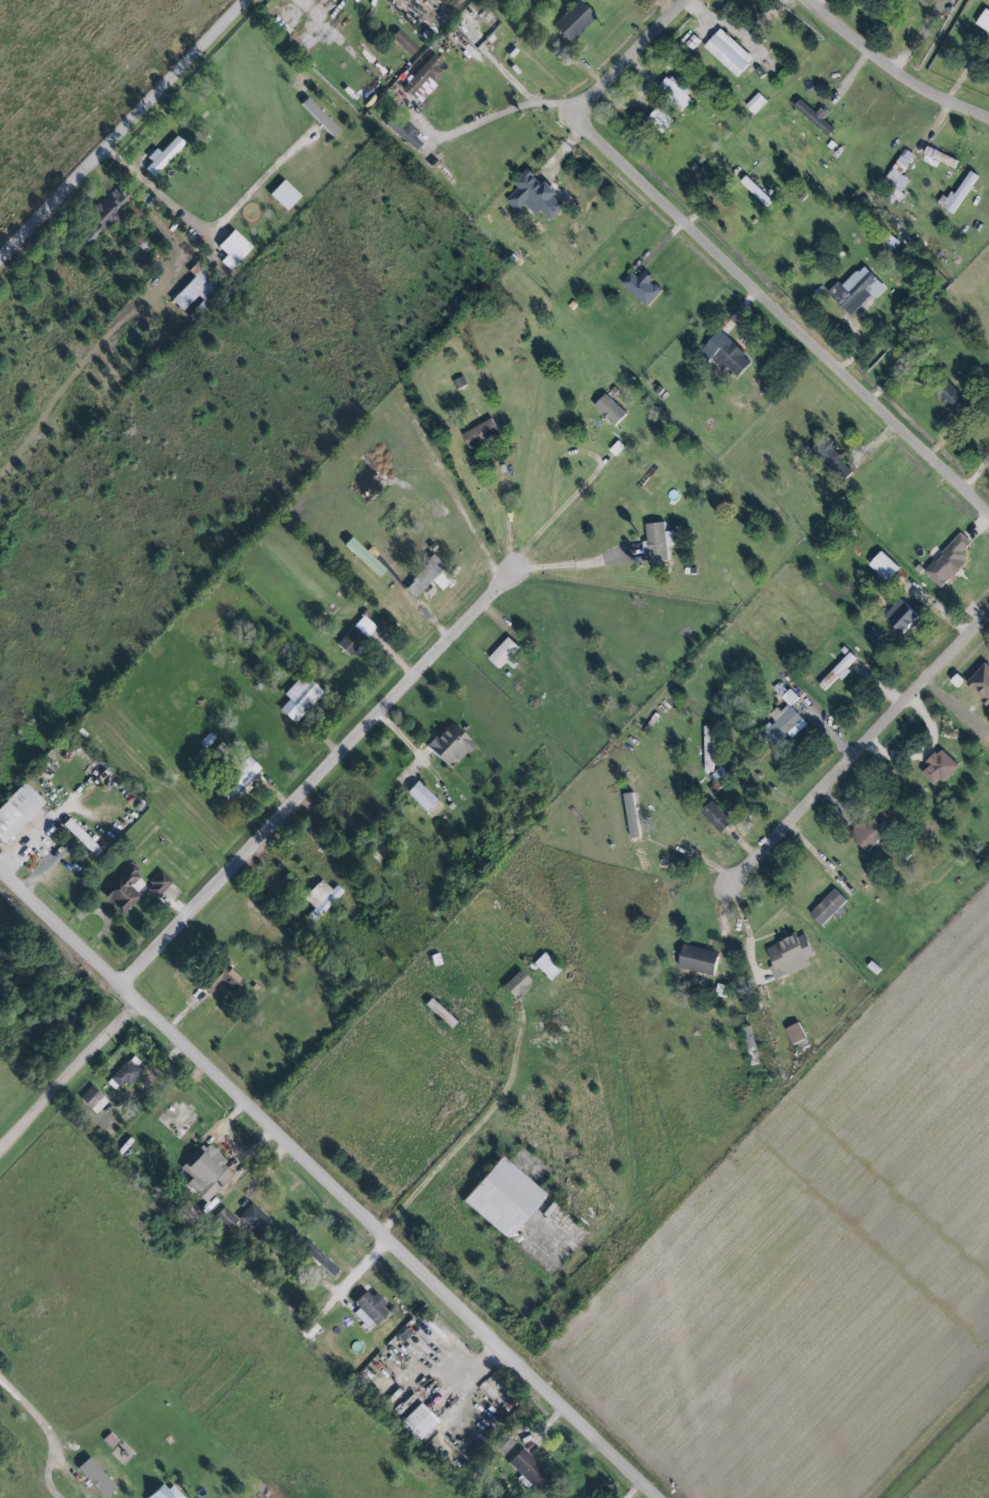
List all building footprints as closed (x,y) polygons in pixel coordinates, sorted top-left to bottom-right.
[(314,0),(289,0),(303,13),(315,1),(314,0)] [(593,19),(576,1),(550,26),(567,44),(593,19)] [(983,9),(974,25),(988,33),(988,12),(983,9)] [(736,77),(753,59),(719,28),(702,47),(736,77)] [(389,38),(408,56),(416,48),(397,30),(389,38)] [(442,76),(434,68),(440,63),(431,55),(400,88),(416,103),(442,76)] [(682,110),(693,97),(668,75),(657,88),(682,110)] [(766,103),(757,93),(744,106),(753,115),(766,103)] [(298,104),(329,137),(337,131),(306,98),(298,104)] [(793,106),(800,99),(816,113),(821,107),(828,114),(823,119),(835,130),(828,137),(793,106)] [(674,121),(658,106),(645,119),(661,134),(674,121)] [(145,158),(150,163),(142,170),(151,178),(183,144),(174,136),(158,153),(153,149),(145,158)] [(957,161),(926,146),(922,154),(953,169),(957,161)] [(881,185),(891,191),(885,200),(895,206),(910,181),(901,176),(913,155),(903,149),(881,185)] [(549,221),(564,207),(542,183),(541,185),(526,169),(512,182),(518,188),(505,200),(516,213),(524,205),(534,216),(540,211),(549,221)] [(942,195),(936,204),(952,214),(977,176),(968,171),(949,200),(942,195)] [(739,182),(765,207),(771,201),(744,176),(739,182)] [(298,197),(280,181),(266,196),(284,212),(298,197)] [(224,256),(218,263),(227,271),(249,248),(231,230),(215,247),(224,256)] [(871,295),(874,299),(885,289),(862,265),(841,286),(837,282),(826,293),(849,317),(871,295)] [(637,278),(629,272),(619,285),(648,307),(661,291),(650,282),(652,279),(642,272),(637,278)] [(715,332),(701,350),(737,378),(750,360),(715,332)] [(932,393),(956,416),(968,403),(944,380),(932,393)] [(612,426),(625,414),(605,393),(592,405),(612,426)] [(468,449),(498,433),(490,418),(460,434),(468,449)] [(810,450),(842,481),(852,470),(831,450),(836,444),(825,434),(810,450)] [(667,561),(666,546),(677,545),(676,530),(663,531),(663,522),(644,523),(646,545),(643,545),(644,562),(667,561)] [(924,572),(934,562),(936,564),(944,556),(941,554),(961,533),(971,543),(963,552),(968,557),(964,561),(967,564),(961,570),(955,577),(954,576),(951,580),(949,578),(941,587),(924,572)] [(379,567),(348,537),(341,545),(372,574),(379,567)] [(885,581),(898,568),(880,551),(867,564),(885,581)] [(401,587),(412,598),(442,567),(432,556),(401,587)] [(449,581),(440,571),(429,581),(438,591),(449,581)] [(881,616),(900,634),(917,616),(898,598),(881,616)] [(334,644),(347,656),(374,628),(362,616),(334,644)] [(487,658),(498,669),(518,647),(507,636),(487,658)] [(840,681),(849,671),(846,668),(855,658),(848,652),(817,685),(823,691),(836,677),(840,681)] [(984,663),(964,683),(988,707),(988,706),(988,668),(984,663)] [(277,710),(291,723),(320,692),(301,675),(282,695),(287,700),(277,710)] [(789,706),(797,698),(779,680),(771,688),(789,706)] [(806,724),(788,705),(780,712),(775,707),(767,714),(773,720),(760,731),(773,746),(786,734),(790,739),(806,724)] [(471,745),(450,722),(424,746),(446,769),(471,745)] [(711,726),(702,726),(703,773),(712,773),(711,726)] [(922,774),(929,766),(926,763),(935,753),(938,755),(942,751),(958,766),(944,782),(940,779),(934,786),(922,774)] [(233,795),(258,769),(246,757),(221,783),(233,795)] [(436,801),(415,781),(403,793),(424,813),(436,801)] [(20,782),(0,803),(0,843),(1,844),(41,802),(20,782)] [(622,794),(629,838),(639,837),(631,792),(622,794)] [(731,822),(710,800),(699,811),(719,833),(731,822)] [(850,837),(866,851),(896,818),(881,804),(850,837)] [(61,826),(68,819),(89,839),(92,835),(96,839),(92,843),(100,851),(94,858),(61,826)] [(100,894),(121,914),(139,896),(135,892),(143,884),(135,876),(139,872),(130,863),(100,894)] [(170,882),(159,872),(143,889),(154,899),(170,882)] [(313,909),(304,917),(312,925),(342,892),(335,886),(330,890),(319,880),(301,898),(313,909)] [(820,927),(845,900),(833,888),(808,915),(820,927)] [(764,948),(772,966),(768,967),(774,981),(808,967),(805,959),(813,956),(803,934),(796,937),(795,934),(764,948)] [(684,945),(720,953),(714,976),(678,968),(684,945)] [(547,982),(559,971),(542,953),(530,964),(547,982)] [(241,982),(218,959),(195,984),(207,996),(218,984),(229,995),(241,982)] [(530,984),(517,970),(500,987),(513,1000),(530,984)] [(791,1045),(805,1040),(799,1023),(784,1028),(791,1045)] [(740,1028),(745,1050),(755,1047),(749,1025),(740,1028)] [(126,1087),(142,1069),(129,1057),(104,1083),(113,1091),(121,1082),(126,1087)] [(93,1115),(106,1102),(89,1085),(77,1099),(93,1115)] [(208,1146),(226,1162),(222,1166),(231,1175),(205,1204),(185,1185),(191,1179),(180,1169),(201,1146),(204,1149),(208,1146)] [(544,1194),(497,1157),(459,1203),(506,1241),(544,1194)] [(270,1221),(247,1204),(235,1220),(258,1237),(270,1221)] [(212,1218),(226,1231),(236,1220),(222,1207),(212,1218)] [(337,1267),(306,1244),(300,1253),(331,1276),(337,1267)] [(348,1310),(366,1330),(386,1311),(368,1291),(348,1310)] [(298,1333),(307,1341),(318,1329),(309,1321),(298,1333)] [(411,1334),(406,1329),(396,1338),(400,1343),(411,1334)] [(435,1422),(417,1403),(397,1422),(415,1441),(435,1422)] [(511,1443),(502,1438),(494,1452),(503,1457),(511,1443)] [(535,1491),(549,1476),(520,1448),(506,1463),(535,1491)] [(100,1497),(104,1497),(114,1488),(86,1458),(73,1469),(100,1497)] [(145,1497),(179,1497),(162,1481),(145,1497)]
